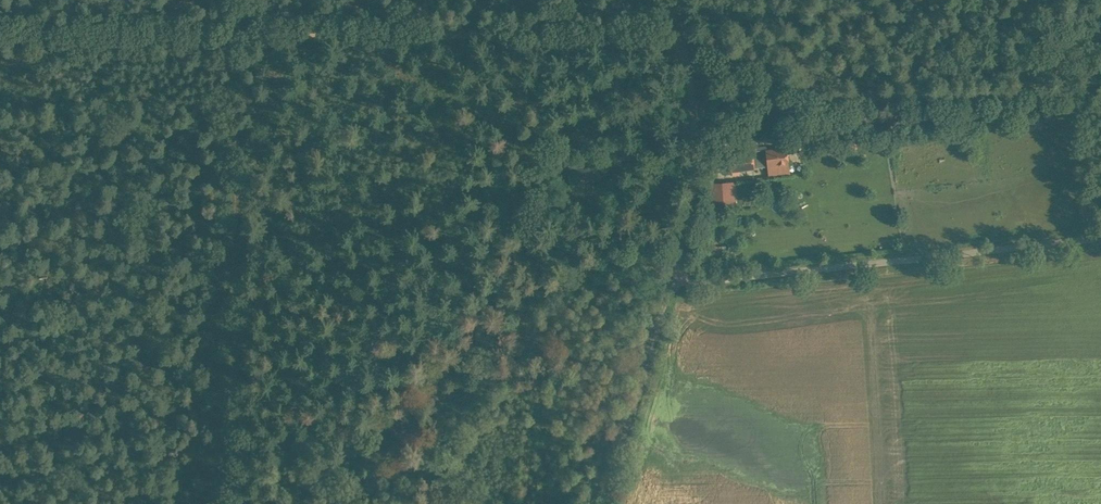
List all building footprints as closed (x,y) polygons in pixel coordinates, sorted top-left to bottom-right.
[(1010,61),(1009,52),(991,53),(992,63),(1010,61)] [(866,136),(866,135),(849,137),(849,138),(849,139),(850,148),(868,146),(866,137),(866,136)] [(732,171),(748,169),(754,168),(754,167),(768,165),(768,166),(788,163),(786,147),(767,149),(766,146),(754,147),(755,151),(752,151),(752,150),(730,153),(732,171)]
